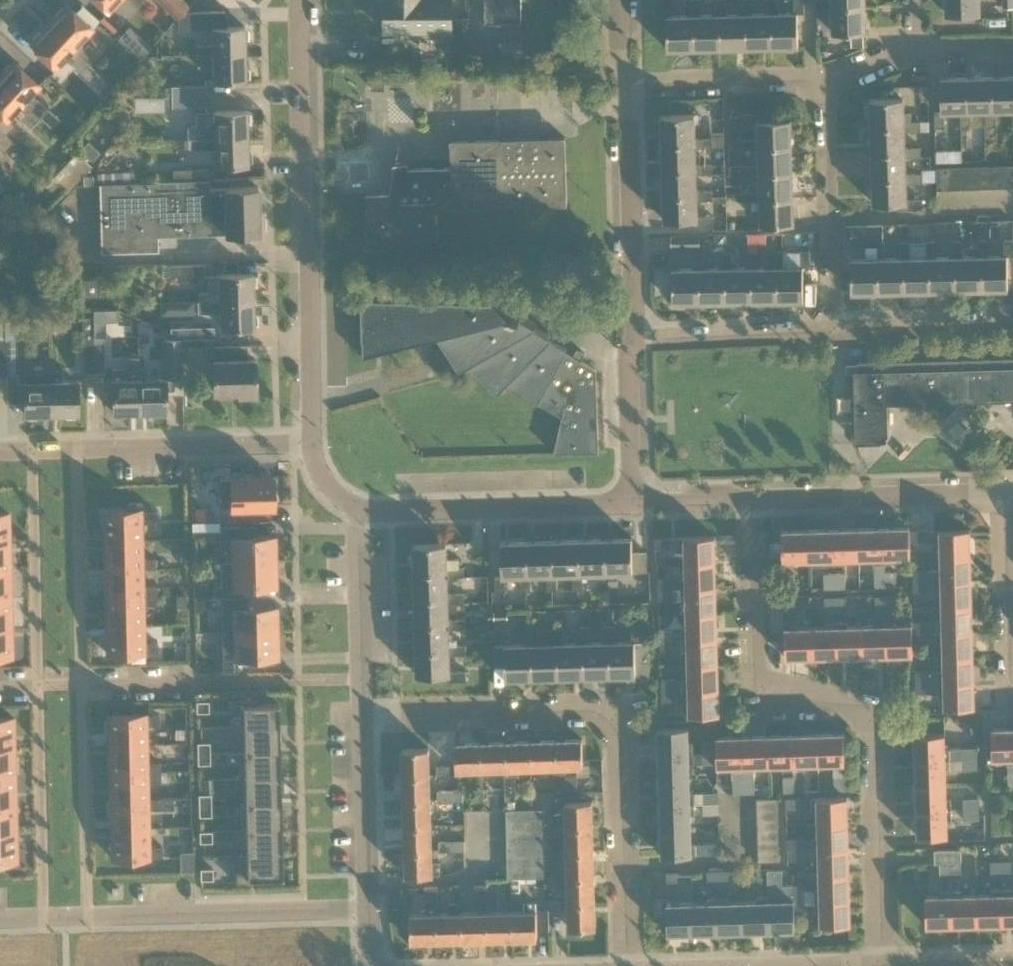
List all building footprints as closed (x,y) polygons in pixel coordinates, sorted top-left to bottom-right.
[(110,12),(117,4),(130,16),(139,7),(132,0),(97,0),(110,12)] [(183,0),(157,0),(177,19),(189,6),(183,0)] [(386,30),(452,30),(452,0),(386,0),(386,30)] [(521,22),(521,0),(485,0),(485,21),(521,22)] [(667,50),(694,49),(693,15),(700,15),(699,0),(690,0),(691,16),(666,16),(667,50)] [(693,15),(694,49),(720,49),(719,14),(726,14),(725,0),(715,0),(716,14),(700,15),(693,15)] [(751,13),(751,0),(742,0),(743,13),(738,14),(726,14),(719,14),(720,49),(746,48),(745,14),(751,13)] [(771,13),(778,13),(777,0),(767,0),(768,13),(751,13),(745,14),(746,48),(772,48),(771,13)] [(804,12),(803,0),(794,0),(794,6),(790,6),(790,13),(778,13),(771,13),(772,48),(798,47),(797,13),(804,12)] [(815,9),(832,8),(832,33),(865,32),(865,6),(831,6),(831,0),(815,0),(815,9)] [(946,13),(980,12),(980,0),(945,0),(946,13)] [(56,14),(57,17),(50,25),(91,63),(99,53),(88,43),(85,47),(81,43),(94,29),(68,5),(65,9),(62,8),(56,14)] [(183,12),(177,19),(178,28),(190,27),(190,24),(211,23),(211,44),(197,45),(197,54),(212,53),(212,54),(245,53),(244,26),(224,27),(224,11),(183,12)] [(470,53),(470,17),(456,17),(456,53),(470,53)] [(50,25),(42,33),(40,32),(34,38),(35,41),(32,44),(58,68),(71,54),(75,58),(71,62),(90,79),(98,70),(91,63),(50,25)] [(143,57),(152,46),(130,26),(120,36),(143,57)] [(503,54),(522,54),(522,41),(503,41),(503,54)] [(245,53),(212,54),(213,80),(246,78),(245,53)] [(10,64),(6,68),(7,71),(0,78),(0,79),(40,116),(52,128),(61,119),(38,98),(35,102),(30,98),(41,86),(15,62),(13,64),(10,64)] [(991,76),(992,109),(985,110),(986,126),(996,126),(996,109),(1012,109),(1012,75),(991,76)] [(372,89),(384,89),(385,77),(373,76),(372,89)] [(966,77),(967,110),(960,110),(961,126),(970,126),(970,110),(985,110),(992,109),(991,76),(966,77)] [(945,127),(945,111),(960,110),(967,110),(966,77),(940,77),(941,111),(934,111),(934,127),(945,127)] [(40,116),(0,79),(0,129),(5,133),(13,124),(9,120),(21,108),(25,112),(21,117),(31,126),(40,116)] [(163,98),(171,98),(171,86),(163,86),(163,98)] [(171,86),(171,98),(205,97),(205,86),(171,86)] [(894,86),(894,96),(909,96),(909,86),(894,86)] [(205,106),(205,97),(171,98),(172,107),(205,106)] [(870,98),(870,124),(904,123),(904,131),(920,130),(920,121),(911,121),(911,113),(904,113),(904,97),(870,98)] [(162,107),(172,107),(171,98),(163,98),(162,98),(162,107)] [(195,138),(195,139),(247,137),(246,110),(213,111),(213,112),(196,113),(196,126),(187,126),(187,139),(195,138)] [(756,121),(757,138),(757,145),(791,144),(790,118),(757,119),(756,111),(740,112),(740,121),(756,121)] [(660,115),(661,141),(695,140),(695,147),(711,147),(711,137),(695,138),(695,114),(660,115)] [(904,147),(904,131),(904,123),(870,124),(871,150),(905,149),(905,156),(921,156),(921,146),(904,147)] [(13,141),(5,133),(0,129),(0,145),(5,150),(13,141)] [(248,163),(247,137),(195,139),(195,148),(214,148),(214,164),(248,163)] [(183,149),(195,148),(195,139),(195,138),(187,139),(183,139),(183,149)] [(565,138),(450,141),(451,167),(408,169),(408,162),(394,163),(394,193),(366,194),(368,239),(438,237),(438,208),(567,204),(565,138)] [(791,144),(757,145),(757,138),(741,138),(741,148),(758,147),(758,163),(758,170),(792,169),(791,144)] [(696,165),(695,147),(695,140),(661,141),(662,168),(696,166),(696,174),(712,173),(711,164),(696,165)] [(88,141),(80,149),(92,161),(100,152),(88,141)] [(872,175),(905,175),(905,182),(922,182),(922,173),(905,172),(905,156),(905,149),(871,150),(872,175)] [(758,173),(759,190),(759,197),(792,196),(792,169),(758,170),(758,163),(741,164),(741,174),(758,173)] [(663,193),(697,192),(697,199),(713,199),(713,190),(697,191),(696,174),(696,166),(662,168),(663,193)] [(987,166),(977,167),(978,187),(988,187),(987,166)] [(998,166),(987,166),(988,187),(999,187),(998,166)] [(999,187),(1009,186),(1008,166),(998,166),(999,187)] [(967,167),(957,168),(958,188),(968,188),(967,167)] [(967,167),(968,188),(978,187),(977,167),(967,167)] [(732,184),(741,183),(740,168),(732,168),(732,184)] [(936,168),(937,189),(947,189),(946,168),(936,168)] [(957,168),(946,168),(947,189),(958,188),(957,168)] [(207,169),(173,170),(173,182),(208,181),(207,169)] [(134,171),(117,172),(118,180),(134,179),(134,171)] [(905,175),(872,175),(872,202),(906,201),(906,209),(922,208),(922,198),(906,198),(905,182),(905,175)] [(173,182),(99,184),(101,249),(101,252),(157,250),(157,236),(258,233),(257,187),(208,188),(208,181),(173,182)] [(760,224),(793,223),(792,196),(759,197),(759,190),(742,191),(742,200),(752,199),(752,208),(759,208),(760,224)] [(697,192),(663,193),(664,219),(697,218),(697,226),(714,225),(713,216),(698,216),(697,199),(697,192)] [(977,239),(987,239),(986,224),(977,225),(977,239)] [(883,225),(868,226),(868,245),(874,245),(874,242),(884,241),(883,225)] [(671,234),(671,247),(700,247),(700,234),(671,234)] [(987,254),(981,254),(981,289),(1008,288),(1007,254),(1012,254),(1012,238),(1004,238),(1004,254),(987,254)] [(955,289),(954,255),(960,255),(960,239),(951,239),(951,255),(934,256),(928,256),(929,290),(955,289)] [(981,289),(981,254),(987,254),(987,239),(977,239),(978,254),(960,255),(954,255),(955,289),(981,289)] [(909,256),(909,240),(899,240),(899,256),(884,257),(882,257),(876,257),(877,291),(904,290),(903,256),(909,256)] [(925,255),(909,256),(903,256),(904,290),(929,290),(928,256),(934,256),(934,240),(925,240),(925,255)] [(851,291),(877,291),(876,257),(882,257),(884,257),(884,241),(874,242),(874,245),(868,245),(866,245),(866,257),(850,257),(851,291)] [(698,300),(697,268),(704,268),(704,250),(695,250),(695,268),(672,268),(672,300),(698,300)] [(721,268),(704,268),(697,268),(698,300),(724,300),(723,268),(730,268),(730,250),(721,250),(721,268)] [(730,268),(723,268),(724,300),(750,300),(749,268),(756,268),(756,250),(748,250),(748,268),(730,268)] [(776,299),(775,267),(782,267),(782,250),(773,250),(773,267),(756,268),(749,268),(750,300),(776,299)] [(776,299),(802,299),(802,267),(808,267),(808,250),(800,250),(800,267),(782,267),(775,267),(776,299)] [(170,265),(170,275),(205,275),(205,265),(170,265)] [(207,302),(253,301),(252,274),(209,275),(209,293),(199,294),(199,302),(207,302)] [(82,279),(82,296),(106,296),(106,278),(82,279)] [(505,386),(537,403),(562,418),(554,451),(599,450),(596,367),(565,350),(567,347),(549,338),(552,335),(533,324),(536,322),(516,311),(518,308),(511,304),(498,297),(363,301),(364,356),(437,335),(461,370),(468,366),(497,394),(505,386)] [(172,301),(161,301),(161,313),(169,313),(172,306),(172,301)] [(254,326),(253,301),(207,302),(207,308),(221,308),(221,327),(254,326)] [(93,317),(82,317),(83,372),(94,372),(94,337),(93,317)] [(171,328),(171,340),(182,339),(205,339),(205,347),(207,347),(215,347),(215,327),(171,328)] [(105,372),(105,337),(94,337),(94,372),(105,372)] [(6,374),(17,374),(16,339),(5,339),(6,374)] [(183,392),(182,339),(171,340),(164,340),(165,378),(146,378),(145,356),(138,356),(140,412),(166,412),(166,392),(183,392)] [(238,391),(239,396),(256,395),(255,360),(247,360),(246,347),(215,347),(207,347),(207,362),(213,362),(214,392),(238,391)] [(127,368),(112,368),(113,413),(140,412),(138,356),(127,357),(127,368)] [(887,362),(858,363),(858,371),(854,371),(856,442),(882,442),(882,440),(887,440),(887,435),(888,435),(887,401),(1012,398),(1012,358),(887,362)] [(26,369),(26,381),(24,381),(24,414),(51,414),(50,370),(50,368),(26,369)] [(50,370),(51,414),(77,413),(76,380),(61,380),(61,370),(50,370)] [(218,477),(219,506),(273,505),(273,476),(218,477)] [(212,509),(196,510),(196,522),(212,521),(212,509)] [(104,541),(141,540),(141,521),(154,521),(154,510),(103,512),(104,541)] [(10,543),(9,514),(0,514),(0,543),(10,543)] [(251,525),(219,526),(220,547),(225,547),(225,560),(231,560),(275,559),(274,533),(252,533),(251,525)] [(908,526),(883,527),(883,562),(894,561),(894,556),(909,556),(909,541),(922,541),(922,529),(908,530),(908,526)] [(844,558),(858,558),(857,527),(832,528),(833,563),(844,562),(844,558)] [(884,586),(884,570),(883,562),(883,527),(857,527),(858,558),(873,557),(874,586),(884,586)] [(793,559),(808,558),(807,528),(782,529),(783,564),(793,564),(793,559)] [(822,563),(833,563),(832,528),(807,528),(808,558),(822,558),(822,563)] [(934,529),(922,529),(922,541),(939,540),(940,554),(970,553),(969,528),(934,529)] [(683,562),(714,562),(714,536),(678,537),(678,549),(683,549),(683,562)] [(632,537),(605,538),(606,572),(600,572),(600,589),(610,589),(610,583),(617,583),(616,572),(633,571),(632,537)] [(600,572),(606,572),(605,538),(579,539),(580,573),(574,573),(574,589),(584,589),(584,573),(600,572)] [(653,538),(653,549),(669,549),(669,538),(653,538)] [(579,539),(553,540),(554,574),(548,574),(548,589),(558,589),(558,574),(574,573),(580,573),(579,539)] [(142,558),(141,540),(104,541),(105,570),(142,569),(155,568),(155,558),(142,558)] [(527,541),(528,574),(522,575),(523,590),(532,590),(532,574),(548,574),(554,574),(553,540),(527,541)] [(528,574),(527,541),(501,542),(502,575),(496,575),(497,591),(506,591),(506,575),(509,575),(522,575),(528,574)] [(10,572),(10,543),(0,543),(0,572),(10,572)] [(414,544),(415,572),(448,571),(448,576),(464,576),(464,566),(448,567),(447,543),(414,544)] [(929,580),(971,578),(970,553),(940,554),(940,569),(914,570),(914,580),(929,580)] [(225,560),(219,560),(220,584),(233,583),(245,583),(275,582),(275,559),(231,560),(225,560)] [(679,578),(679,588),(715,587),(714,562),(683,562),(684,578),(679,578)] [(142,586),(142,569),(105,570),(105,597),(156,596),(155,586),(142,586)] [(896,570),(884,570),(884,586),(896,585),(896,570)] [(415,598),(449,597),(449,602),(464,602),(464,592),(448,592),(448,576),(448,571),(415,572),(415,598)] [(0,572),(0,599),(11,599),(10,572),(0,572)] [(834,572),(824,572),(824,588),(834,587),(834,572)] [(845,572),(834,572),(834,587),(845,587),(845,572)] [(784,573),(784,589),(794,588),(794,573),(784,573)] [(657,589),(673,588),(673,578),(657,579),(657,589)] [(971,578),(929,580),(914,580),(914,591),(941,591),(941,605),(972,604),(971,578)] [(233,583),(220,584),(221,596),(233,595),(233,583)] [(679,588),(673,588),(657,589),(657,600),(684,599),(685,613),(715,612),(715,587),(679,588)] [(176,607),(186,606),(185,595),(176,595),(176,607)] [(233,595),(221,596),(222,631),(233,630),(276,629),(276,605),(245,606),(245,595),(233,595)] [(886,610),(898,610),(897,595),(885,596),(886,610)] [(105,597),(106,625),(143,624),(143,605),(156,605),(156,596),(105,597)] [(845,596),(835,597),(835,612),(845,612),(845,596)] [(875,596),(875,611),(886,610),(885,596),(875,596)] [(415,598),(416,624),(449,624),(449,628),(465,628),(465,618),(449,618),(449,602),(449,597),(415,598)] [(836,656),(835,621),(835,612),(835,597),(823,597),(824,626),(810,626),(811,657),(836,656)] [(784,598),(784,613),(795,613),(795,598),(784,598)] [(11,599),(0,599),(0,627),(12,627),(11,599)] [(911,631),(972,629),(972,604),(941,605),(941,620),(911,620),(911,624),(911,631)] [(494,619),(507,619),(507,610),(494,610),(494,619)] [(886,620),(886,610),(875,611),(876,624),(875,624),(861,625),(861,656),(887,655),(886,624),(886,620)] [(886,620),(886,624),(887,655),(912,655),(912,642),(911,631),(911,624),(898,624),(898,619),(898,610),(886,610),(886,620)] [(716,638),(715,612),(685,613),(685,628),(658,628),(659,639),(675,638),(681,638),(716,638)] [(845,621),(835,621),(836,656),(861,656),(861,625),(845,625),(845,621)] [(785,657),(811,657),(810,626),(798,626),(798,622),(784,622),(785,657)] [(143,624),(106,625),(107,654),(157,653),(157,642),(144,643),(143,624)] [(450,644),(449,628),(449,624),(416,624),(417,650),(450,649),(450,654),(465,654),(465,644),(450,644)] [(615,641),(616,675),(626,674),(626,680),(649,680),(649,639),(641,639),(641,624),(639,624),(627,624),(628,641),(615,641)] [(590,675),(616,675),(615,641),(615,625),(606,625),(606,641),(589,642),(590,675)] [(565,676),(590,675),(589,642),(589,626),(587,626),(579,626),(580,642),(564,643),(565,676)] [(0,627),(0,656),(12,656),(12,627),(0,627)] [(506,677),(539,677),(538,643),(537,627),(528,628),(528,644),(493,645),(493,663),(505,663),(506,677)] [(554,643),(538,643),(539,677),(565,676),(564,643),(563,627),(554,627),(554,643)] [(233,630),(222,631),(222,644),(222,655),(223,671),(237,670),(237,654),(277,653),(276,629),(233,630)] [(942,641),(943,656),(973,655),(972,629),(911,631),(912,642),(942,641)] [(675,638),(659,639),(659,649),(675,649),(675,638)] [(686,649),(686,664),(717,663),(716,638),(681,638),(681,649),(686,649)] [(450,654),(450,649),(417,650),(417,674),(450,673),(450,680),(466,680),(466,670),(451,670),(450,654)] [(916,681),(939,681),(974,680),(973,655),(943,656),(943,671),(931,671),(915,671),(916,681)] [(920,667),(939,667),(939,658),(920,657),(920,667)] [(683,688),(683,689),(717,688),(717,663),(686,664),(687,678),(660,678),(660,690),(676,689),(683,688)] [(939,681),(916,681),(916,691),(932,691),(932,692),(943,691),(944,706),(975,705),(974,680),(939,681)] [(718,714),(717,688),(683,689),(683,700),(688,700),(688,714),(718,714)] [(676,700),(676,689),(660,690),(660,700),(676,700)] [(278,728),(278,703),(258,703),(257,699),(231,699),(232,711),(243,710),(243,728),(278,728)] [(196,700),(196,711),(209,711),(208,700),(196,700)] [(109,745),(146,744),(145,726),(158,725),(158,715),(108,716),(109,745)] [(14,751),(14,722),(0,722),(0,751),(14,751)] [(992,725),(992,757),(1006,757),(1006,770),(1007,770),(1008,785),(1012,785),(1012,725),(992,725)] [(244,753),(279,752),(278,728),(243,728),(244,753)] [(656,729),(657,754),(692,753),(692,743),(687,743),(687,728),(656,729)] [(914,733),(914,759),(977,757),(977,747),(945,748),(944,732),(914,733)] [(793,769),(793,776),(794,791),(804,791),(803,764),(818,764),(818,733),(792,734),(793,769)] [(818,733),(818,764),(831,764),(832,768),(833,768),(833,775),(844,775),(843,733),(818,733)] [(781,770),(793,769),(792,734),(767,735),(768,766),(781,765),(781,770)] [(741,736),(742,766),(743,793),(753,793),(752,766),(768,766),(767,735),(741,736)] [(743,793),(742,766),(741,736),(716,736),(716,741),(716,752),(717,763),(717,767),(732,766),(732,778),(731,778),(732,793),(743,793)] [(582,739),(557,740),(557,766),(583,765),(582,739)] [(557,740),(531,741),(532,767),(557,766),(557,740)] [(197,741),(197,752),(210,752),(210,741),(197,741)] [(482,768),(507,768),(506,741),(481,742),(482,768)] [(531,741),(506,741),(507,768),(507,775),(515,775),(515,776),(520,776),(519,767),(532,767),(531,741)] [(716,741),(701,742),(701,753),(716,752),(716,741)] [(482,768),(481,742),(455,743),(456,769),(482,768)] [(110,773),(160,772),(160,763),(146,763),(146,744),(109,745),(110,773)] [(402,749),(403,774),(429,773),(428,748),(402,749)] [(15,779),(14,751),(0,751),(0,779),(15,779)] [(210,763),(210,752),(197,752),(198,763),(210,763)] [(280,777),(279,752),(244,753),(244,778),(280,777)] [(716,752),(701,753),(701,762),(701,763),(717,763),(716,752)] [(701,753),(692,753),(657,754),(658,779),(688,778),(688,764),(692,764),(692,763),(701,762),(701,753)] [(914,759),(915,784),(945,783),(945,769),(977,768),(977,757),(914,759)] [(437,765),(437,775),(450,775),(450,765),(437,765)] [(160,772),(110,773),(110,800),(148,799),(148,782),(161,781),(160,772)] [(403,774),(403,799),(430,798),(429,773),(403,774)] [(554,774),(555,786),(566,785),(566,773),(554,774)] [(505,775),(505,787),(516,786),(515,776),(515,775),(507,775),(505,775)] [(833,775),(833,790),(845,790),(845,775),(844,775),(833,775)] [(782,792),(794,791),(793,776),(782,776),(782,792)] [(245,803),(280,802),(280,777),(244,778),(245,803)] [(693,803),(702,803),(718,803),(717,792),(702,793),(688,793),(688,778),(658,779),(658,804),(693,803)] [(16,806),(15,779),(0,779),(0,806),(16,806)] [(951,798),(946,798),(945,783),(915,784),(916,810),(951,809),(951,798)] [(516,786),(505,787),(505,798),(516,798),(516,786)] [(463,789),(450,790),(450,800),(463,800),(463,789)] [(472,789),(472,801),(484,801),(484,789),(472,789)] [(438,790),(438,800),(450,800),(450,790),(438,790)] [(198,793),(198,804),(211,804),(211,793),(198,793)] [(816,808),(817,823),(847,822),(846,796),(785,798),(786,809),(816,808)] [(978,797),(963,798),(963,808),(978,808),(978,797)] [(403,799),(404,824),(431,824),(430,798),(403,799)] [(111,829),(149,828),(148,810),(161,809),(161,799),(148,799),(110,800),(111,829)] [(161,809),(173,809),(173,799),(161,799),(161,809)] [(756,799),(756,808),(777,807),(777,799),(756,799)] [(565,802),(565,827),(592,826),(592,801),(565,802)] [(245,828),(281,827),(280,802),(245,803),(245,828)] [(658,804),(659,830),(690,829),(690,815),(694,814),(693,803),(658,804)] [(718,803),(702,803),(703,814),(718,813),(718,803)] [(211,815),(211,804),(198,804),(199,815),(211,815)] [(0,806),(0,835),(16,835),(16,806),(0,806)] [(778,818),(777,807),(756,808),(756,818),(778,818)] [(978,808),(963,808),(963,819),(979,819),(978,808)] [(506,810),(507,821),(544,820),(544,809),(506,810)] [(951,809),(916,810),(917,835),(947,834),(947,819),(952,819),(951,809)] [(756,818),(757,829),(778,829),(778,818),(756,818)] [(507,821),(507,833),(544,832),(544,820),(507,821)] [(813,848),(848,847),(847,822),(817,823),(817,838),(786,838),(786,849),(802,849),(802,848),(813,848)] [(404,824),(405,850),(431,849),(431,824),(404,824)] [(565,827),(566,852),(593,851),(592,826),(565,827)] [(246,853),(281,852),(281,827),(245,828),(246,853)] [(149,828),(111,829),(112,858),(162,857),(162,847),(149,847),(149,828)] [(690,829),(659,830),(660,855),(719,853),(719,843),(690,843),(690,829)] [(757,829),(757,840),(778,840),(778,829),(757,829)] [(199,830),(199,841),(212,841),(212,830),(199,830)] [(507,833),(507,843),(545,842),(544,832),(507,833)] [(16,835),(0,835),(0,864),(17,864),(16,835)] [(439,841),(439,851),(452,850),(452,840),(439,841)] [(464,840),(452,840),(452,850),(465,850),(464,840)] [(757,840),(757,851),(778,850),(778,840),(757,840)] [(507,843),(508,854),(545,853),(545,842),(507,843)] [(818,860),(818,874),(849,873),(848,847),(813,848),(813,860),(818,860)] [(431,849),(405,850),(406,875),(440,874),(440,861),(432,861),(431,849)] [(802,859),(802,849),(786,849),(786,860),(802,859)] [(950,878),(949,849),(935,849),(935,863),(939,863),(940,894),(925,894),(926,924),(951,924),(950,894),(950,878)] [(960,849),(949,849),(950,878),(961,877),(960,849)] [(757,851),(757,861),(779,861),(778,850),(757,851)] [(566,852),(567,877),(594,876),(593,851),(566,852)] [(235,871),(236,882),(262,882),(262,877),(282,877),(281,852),(246,853),(246,871),(235,871)] [(508,854),(508,865),(545,864),(545,853),(508,854)] [(991,876),(1001,876),(1001,861),(990,862),(991,876)] [(1011,861),(1001,861),(1001,876),(1012,876),(1011,861)] [(508,865),(508,878),(511,877),(520,877),(546,876),(545,864),(508,865)] [(200,868),(200,879),(213,878),(212,867),(200,868)] [(757,885),(767,885),(767,869),(757,869),(757,885)] [(767,869),(767,885),(767,895),(768,930),(794,930),(793,915),(795,915),(795,899),(794,899),(793,884),(783,884),(782,869),(767,869)] [(727,870),(716,871),(716,887),(716,897),(717,932),(743,931),(742,900),(729,901),(727,896),(728,896),(727,870)] [(706,887),(716,887),(716,871),(706,871),(706,887)] [(692,932),(691,902),(677,902),(677,872),(665,872),(666,897),(655,897),(655,915),(666,914),(666,933),(692,932)] [(818,888),(804,888),(804,900),(849,898),(849,873),(818,874),(818,888)] [(567,887),(568,902),(595,901),(594,876),(567,877),(556,877),(556,888),(567,887)] [(512,891),(520,891),(520,877),(511,877),(512,891)] [(474,884),(475,894),(488,894),(488,884),(474,884)] [(804,910),(804,900),(804,888),(803,884),(793,884),(794,899),(795,899),(795,915),(804,914),(804,910)] [(438,896),(438,886),(424,887),(425,896),(438,896)] [(990,893),(976,893),(977,923),(1002,922),(1001,888),(990,888),(990,893)] [(1001,888),(1002,922),(1012,922),(1012,892),(1012,888),(1001,888)] [(951,924),(977,923),(976,893),(950,894),(951,924)] [(475,894),(475,904),(488,904),(488,894),(475,894)] [(743,931),(768,930),(767,895),(757,896),(757,900),(742,900),(743,931)] [(438,906),(438,896),(425,896),(425,906),(436,906),(438,906)] [(706,901),(691,902),(692,932),(717,932),(716,897),(706,897),(706,901)] [(850,924),(849,898),(804,900),(804,910),(819,909),(820,925),(850,924)] [(548,900),(548,910),(560,910),(560,900),(548,900)] [(596,926),(595,901),(568,902),(569,927),(596,926)] [(448,912),(436,913),(435,913),(436,939),(461,939),(460,912),(460,902),(448,902),(448,912)] [(524,910),(511,911),(511,937),(537,937),(536,903),(524,903),(524,910)] [(435,913),(436,913),(436,906),(425,906),(425,913),(410,913),(410,940),(436,939),(435,913)] [(460,912),(461,939),(486,938),(485,911),(460,912)] [(511,911),(485,911),(486,938),(511,937),(511,911)]
